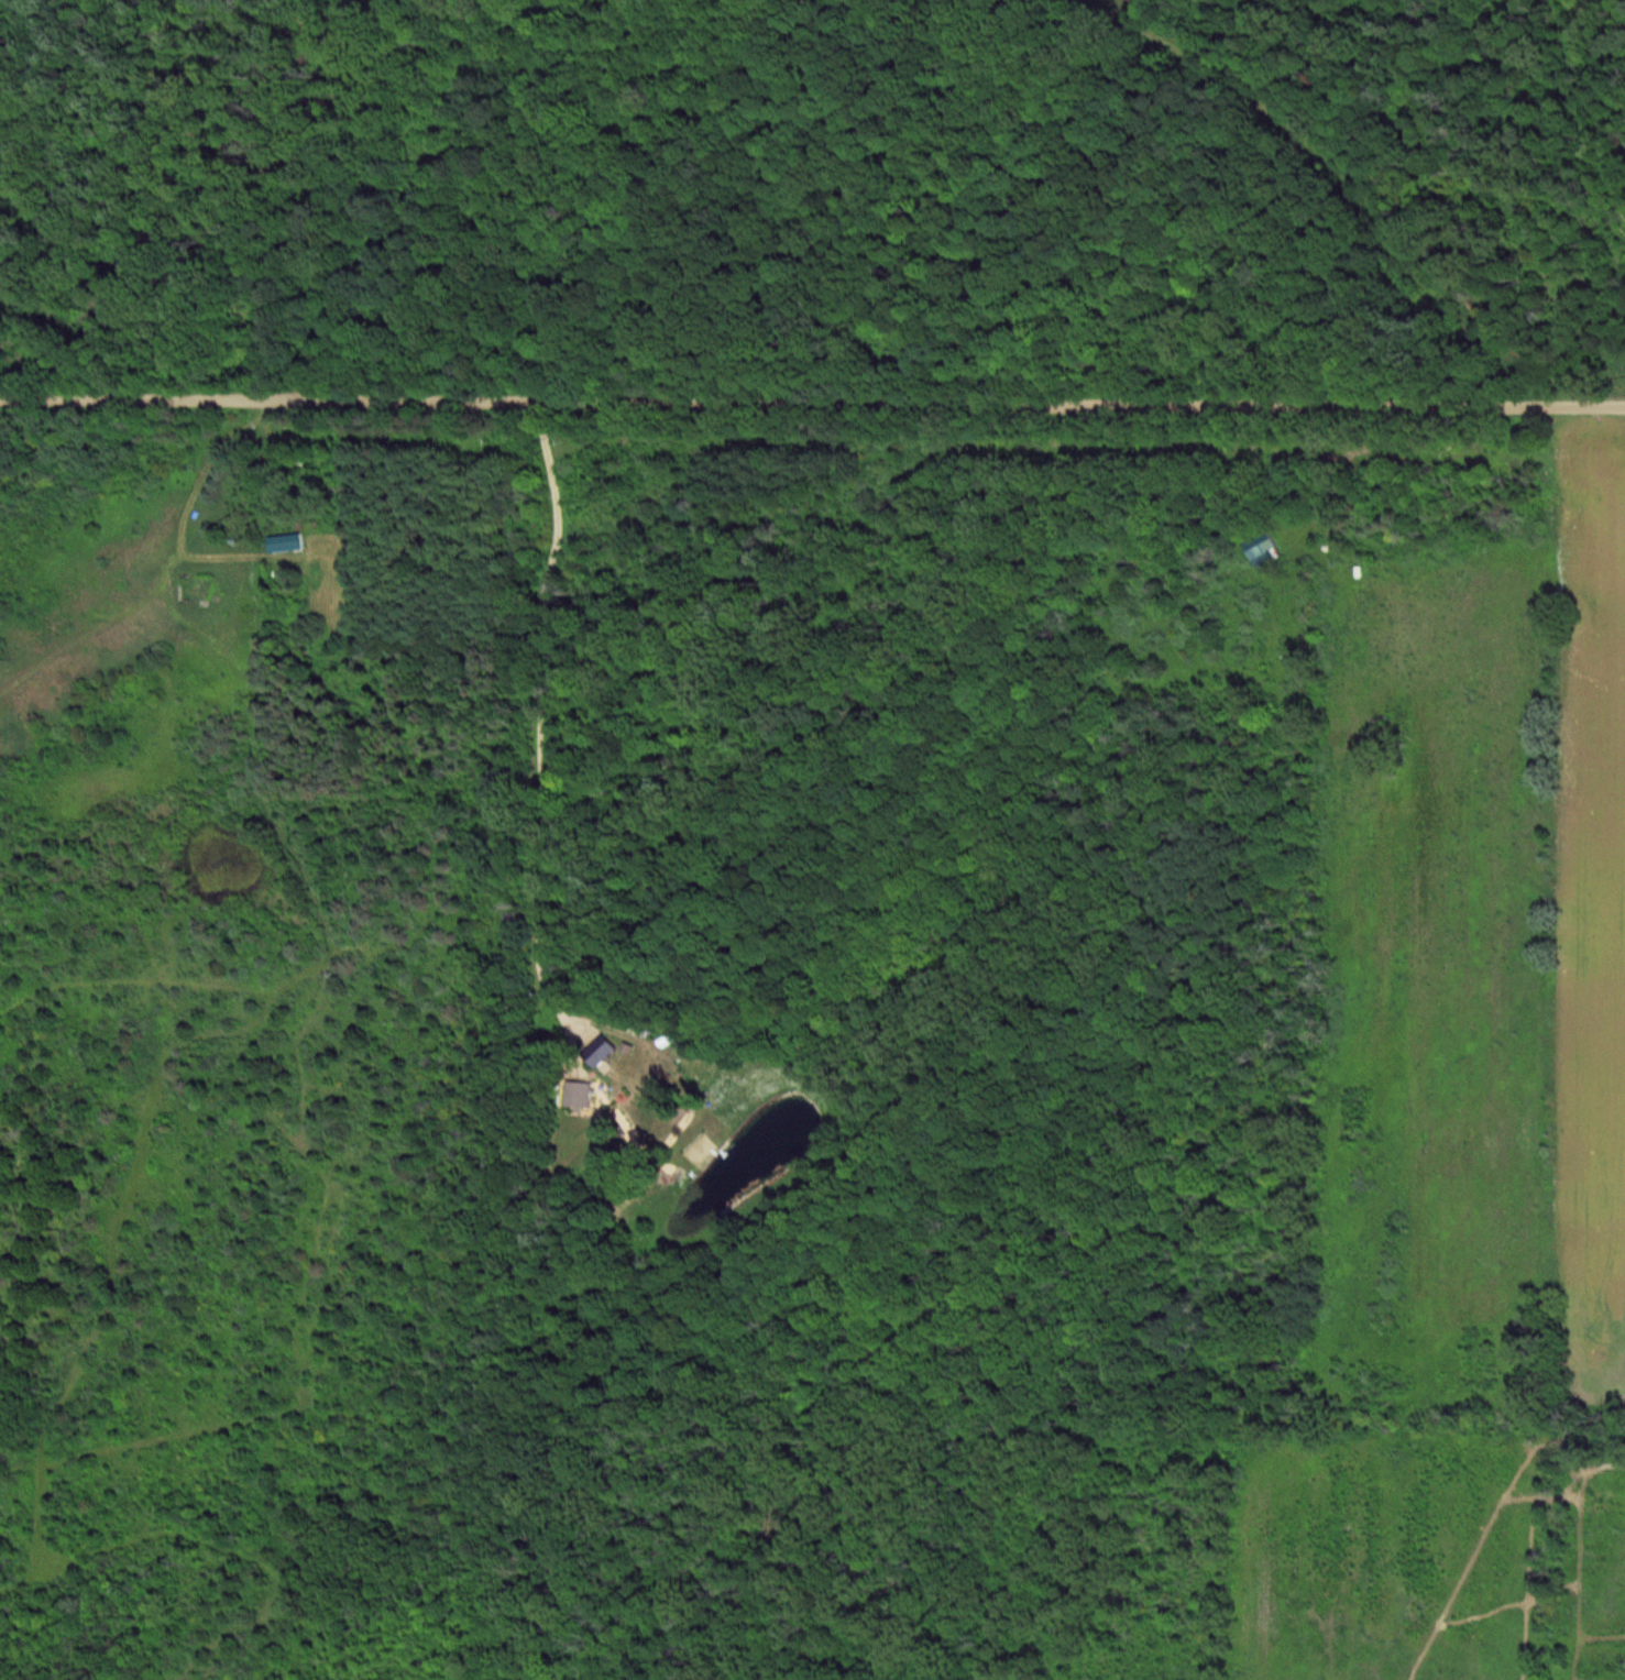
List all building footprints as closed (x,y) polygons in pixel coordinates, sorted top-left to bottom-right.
[(272,554),(305,548),(302,532),(269,537),(272,554)] [(592,1108),(592,1082),(568,1082),(568,1108),(592,1108)]
